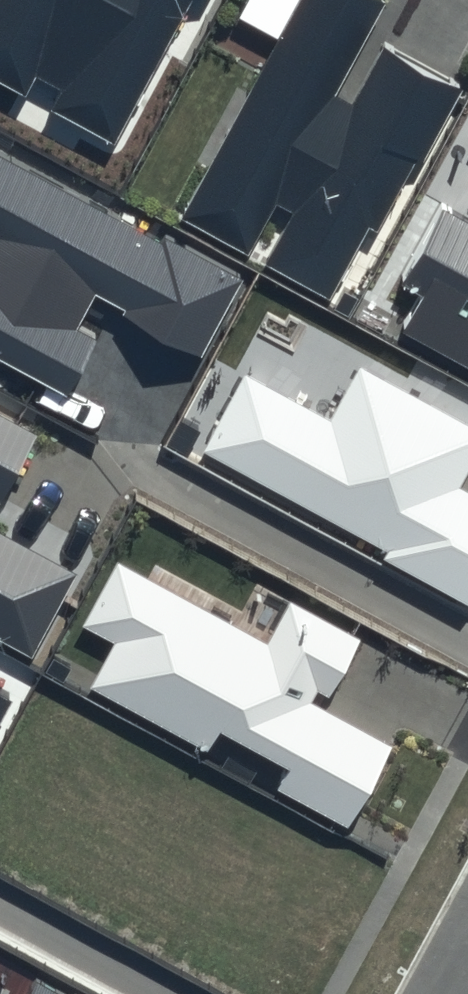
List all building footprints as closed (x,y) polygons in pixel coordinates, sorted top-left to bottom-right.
[(27,95),(37,76),(63,90),(52,109),(114,142),(191,0),(0,0),(0,81),(27,95)] [(181,219),(251,256),(279,204),(295,213),(266,266),(329,299),(368,227),(376,231),(414,161),(420,165),(463,86),(386,45),(353,107),(335,97),(388,0),(298,0),(181,219)] [(0,152),(0,352),(69,390),(97,339),(77,329),(96,295),(120,308),(117,315),(200,360),(246,276),(162,231),(158,238),(0,152)] [(441,203),(397,282),(418,293),(397,332),(467,371),(467,218),(441,203)] [(361,368),(331,423),(245,376),(203,453),(387,552),(382,561),(467,608),(467,495),(459,490),(467,475),(467,426),(361,368)] [(0,414),(0,506),(39,435),(0,414)] [(33,656),(78,573),(0,531),(0,638),(33,656)] [(361,640),(289,600),(266,641),(119,559),(81,626),(114,644),(90,687),(210,754),(221,734),(286,770),(276,788),(347,828),(392,749),(310,704),(316,692),(328,699),(361,640)] [(13,693),(0,686),(0,718),(13,693)] [(34,976),(24,993),(68,993),(34,976)]
